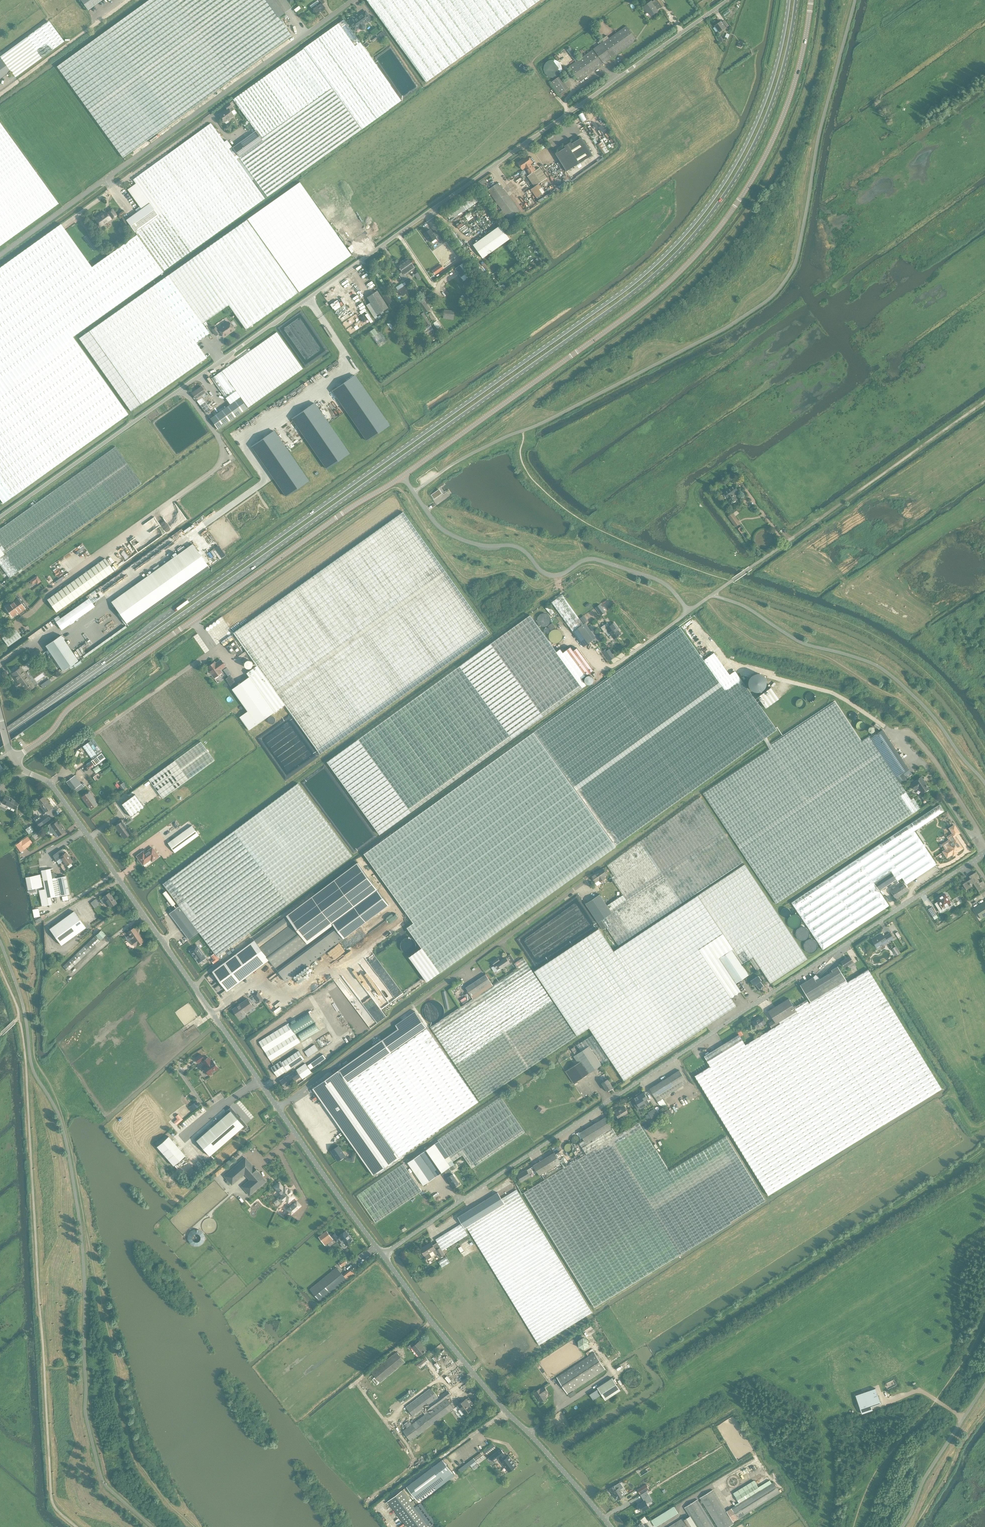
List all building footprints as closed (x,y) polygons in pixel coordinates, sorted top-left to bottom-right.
[(278,17),(266,0),(149,0),(57,67),(123,158),(291,36),(278,17)] [(88,11),(103,0),(81,0),(88,11)] [(285,0),(266,0),(278,17),(291,8),(285,0)] [(315,15),(325,8),(322,4),(325,2),(323,0),(319,0),(320,2),(311,9),(315,15)] [(426,82),(514,19),(540,0),(367,0),(426,82)] [(660,8),(661,8),(664,6),(663,5),(664,4),(661,1),(660,0),(656,0),(655,1),(656,2),(653,4),(652,2),(644,7),(647,12),(648,11),(651,16),(658,11),(657,10),(660,8)] [(370,19),(365,12),(354,19),(354,18),(353,18),(351,18),(350,18),(350,20),(350,21),(351,22),(349,23),(354,30),(359,27),(360,28),(361,29),(362,29),(363,29),(364,28),(365,27),(365,26),(364,25),(363,24),(370,19)] [(233,99),(255,131),(262,141),(239,157),(267,197),(361,130),(332,89),(372,61),(344,20),(303,49),(233,99)] [(0,57),(11,71),(15,77),(64,42),(49,21),(48,21),(0,56),(0,57)] [(728,26),(725,22),(724,21),(722,23),(721,22),(715,26),(719,32),(728,26)] [(626,26),(609,38),(607,36),(602,39),(604,42),(602,43),(593,49),(569,67),(579,81),(612,58),(637,40),(626,26)] [(382,32),(378,35),(381,40),(386,37),(382,32)] [(11,71),(0,57),(0,79),(11,71)] [(560,95),(569,88),(560,76),(551,82),(560,95)] [(226,109),(218,115),(224,123),(234,116),(233,115),(236,113),(234,110),(234,109),(229,103),(224,106),(226,109)] [(59,204),(0,123),(0,246),(59,204)] [(211,123),(133,180),(136,184),(149,203),(158,216),(135,233),(137,235),(163,271),(265,199),(267,197),(239,157),(232,147),(232,148),(227,140),(224,142),(211,123)] [(232,147),(239,157),(262,141),(255,131),(232,147)] [(565,148),(556,154),(567,171),(593,155),(582,138),(572,144),(571,142),(564,146),(565,148)] [(604,155),(609,151),(602,141),(597,145),(604,155)] [(525,168),(530,175),(535,171),(531,164),(533,163),(528,156),(518,163),(523,170),(525,168)] [(528,176),(535,187),(531,189),(536,198),(545,192),(539,184),(547,178),(540,168),(535,171),(530,175),(528,176)] [(509,220),(520,212),(499,182),(488,190),(509,220)] [(149,203),(136,184),(127,190),(138,204),(141,209),(149,203)] [(451,221),(479,201),(474,196),(447,215),(451,221)] [(134,231),(135,233),(158,216),(149,203),(141,209),(129,217),(126,220),(134,231)] [(138,204),(126,212),(129,217),(141,209),(138,204)] [(100,226),(111,219),(106,212),(100,216),(99,215),(95,218),(100,226)] [(246,220),(168,276),(202,324),(228,305),(246,330),(298,292),(246,220)] [(0,268),(0,499),(2,502),(91,439),(125,415),(127,413),(72,336),(74,335),(163,271),(137,235),(129,241),(92,267),(61,224),(0,268)] [(510,239),(500,226),(474,245),(483,258),(510,239)] [(430,229),(425,233),(431,242),(436,239),(438,241),(441,238),(436,231),(433,233),(430,229)] [(401,264),(398,266),(401,270),(398,272),(404,281),(408,278),(405,274),(415,267),(413,265),(409,258),(404,261),(403,260),(400,263),(401,264)] [(465,262),(455,269),(464,281),(474,274),(465,262)] [(79,338),(131,411),(206,358),(196,343),(198,341),(209,333),(202,324),(168,276),(157,283),(120,309),(79,338)] [(378,314),(388,308),(377,291),(367,297),(378,314)] [(389,305),(393,303),(387,294),(383,296),(389,305)] [(426,312),(430,309),(423,299),(419,301),(426,312)] [(451,318),(452,310),(444,309),(443,317),(451,318)] [(367,310),(360,315),(362,318),(367,315),(370,320),(372,318),(367,310)] [(423,313),(419,316),(426,326),(422,329),(426,335),(433,330),(423,313)] [(221,327),(218,328),(218,329),(217,330),(215,327),(212,330),(216,335),(219,333),(219,332),(219,331),(223,337),(234,330),(232,328),(233,327),(233,326),(232,323),(231,323),(230,324),(228,322),(221,327)] [(387,341),(380,331),(373,337),(380,347),(387,341)] [(237,360),(206,382),(215,395),(221,403),(236,392),(247,408),(303,369),(277,332),(237,360)] [(355,375),(332,391),(344,408),(345,409),(346,411),(347,412),(367,441),(389,425),(369,396),(368,395),(367,393),(366,392),(355,375)] [(198,400),(202,397),(201,396),(206,392),(201,386),(192,393),(196,399),(197,399),(198,400)] [(239,398),(210,418),(218,429),(230,421),(232,419),(247,409),(239,398)] [(314,403),(292,418),(304,437),(305,438),(306,440),(307,440),(326,468),(349,453),(329,425),(329,424),(327,422),(326,421),(314,403)] [(258,442),(251,446),(265,465),(265,466),(267,468),(267,469),(286,496),(308,481),(289,453),(289,452),(287,451),(287,449),(274,431),(258,442)] [(4,554),(0,557),(0,565),(9,578),(141,483),(115,447),(0,529),(0,548),(4,554)] [(724,492),(725,494),(731,502),(732,502),(733,502),(736,500),(735,499),(736,499),(734,496),(733,495),(738,491),(734,485),(730,488),(730,487),(724,492)] [(439,489),(431,495),(434,499),(442,494),(439,489)] [(234,633),(257,666),(285,705),(320,754),(490,633),(403,512),(234,633)] [(728,516),(735,527),(740,523),(733,513),(728,516)] [(167,554),(188,539),(181,529),(160,544),(167,554)] [(111,602),(128,625),(209,568),(192,544),(111,602)] [(114,571),(105,558),(47,599),(56,612),(114,571)] [(562,595),(552,602),(573,631),(583,624),(562,595)] [(21,612),(25,609),(28,607),(21,597),(10,604),(8,604),(7,605),(6,607),(12,616),(20,611),(21,612)] [(62,629),(94,607),(89,599),(56,622),(62,629)] [(600,604),(596,607),(601,615),(606,612),(600,604)] [(530,615),(327,762),(328,762),(380,835),(507,742),(582,688),(556,652),(531,617),(530,615)] [(614,623),(610,626),(607,623),(601,627),(605,633),(608,630),(611,635),(610,637),(612,640),(613,639),(614,639),(618,636),(619,636),(620,635),(619,635),(621,634),(618,630),(616,628),(617,627),(614,623)] [(573,631),(583,647),(593,640),(583,624),(573,631)] [(616,846),(764,739),(767,737),(777,730),(735,671),(730,675),(714,653),(704,660),(680,627),(534,732),(616,846)] [(15,629),(3,638),(7,644),(9,646),(21,637),(19,635),(15,629)] [(78,660),(61,635),(46,646),(63,671),(78,660)] [(238,655),(243,651),(235,641),(231,644),(238,655)] [(560,649),(556,652),(582,688),(586,685),(581,679),(593,670),(577,648),(573,651),(571,647),(563,653),(560,649)] [(34,660),(42,654),(38,649),(30,655),(34,660)] [(606,649),(603,651),(610,661),(615,657),(609,649),(607,650),(606,649)] [(214,662),(207,667),(209,671),(208,672),(207,673),(207,674),(208,675),(209,675),(210,675),(211,674),(214,678),(222,672),(220,670),(225,666),(220,660),(215,663),(214,662)] [(249,730),(285,705),(257,666),(247,673),(250,677),(232,689),(248,711),(240,717),(249,730)] [(16,673),(13,675),(17,682),(16,683),(18,687),(21,685),(24,689),(26,688),(29,691),(35,686),(32,683),(28,677),(27,678),(20,668),(15,672),(16,673)] [(769,692),(759,701),(773,720),(784,712),(769,692)] [(771,745),(767,737),(764,739),(770,749),(703,793),(776,904),(920,808),(913,798),(911,799),(900,783),(870,738),(869,737),(861,742),(835,702),(771,745)] [(875,723),(862,714),(860,717),(873,726),(875,723)] [(882,730),(870,738),(900,783),(906,779),(903,773),(909,770),(882,730)] [(534,732),(364,854),(414,923),(407,927),(421,948),(409,957),(427,982),(611,849),(616,846),(615,846),(615,845),(613,842),(534,732)] [(83,746),(92,759),(102,751),(93,739),(83,746)] [(201,741),(149,779),(162,798),(214,760),(201,741)] [(105,759),(101,754),(92,761),(95,765),(105,759)] [(98,765),(93,769),(96,773),(101,769),(98,765)] [(73,790),(81,784),(75,775),(66,782),(73,790)] [(922,793),(929,789),(924,782),(925,782),(923,780),(921,777),(914,782),(915,782),(912,784),(915,790),(918,787),(922,793)] [(163,884),(179,906),(199,932),(217,957),(352,856),(298,784),(163,884)] [(91,809),(98,804),(96,801),(90,791),(82,797),(91,809)] [(19,802),(5,795),(2,802),(1,802),(0,801),(0,805),(6,808),(8,805),(16,809),(17,806),(18,806),(18,805),(19,802)] [(45,812),(51,808),(43,796),(37,801),(40,806),(38,808),(43,815),(46,813),(45,812)] [(623,895),(607,906),(612,913),(598,923),(603,930),(606,927),(618,945),(743,862),(700,797),(607,866),(614,876),(612,878),(623,895)] [(138,812),(137,811),(140,810),(138,808),(134,801),(131,803),(129,799),(122,804),(131,817),(138,812)] [(858,858),(792,903),(823,949),(889,905),(879,891),(874,882),(891,871),(893,874),(897,871),(901,876),(902,878),(906,884),(937,864),(914,831),(944,811),(939,804),(858,858)] [(44,816),(36,822),(39,826),(40,826),(48,820),(44,816)] [(60,824),(58,821),(55,823),(54,821),(48,825),(50,828),(49,828),(49,831),(50,833),(53,833),(56,837),(58,835),(58,836),(65,831),(60,825),(60,824)] [(124,839),(131,833),(122,821),(115,827),(124,839)] [(199,835),(192,825),(167,843),(175,853),(199,835)] [(947,849),(943,851),(947,857),(952,853),(954,855),(957,853),(956,852),(962,848),(956,839),(955,839),(953,836),(959,832),(954,826),(950,828),(953,834),(948,837),(950,840),(944,845),(947,849)] [(33,843),(27,836),(15,845),(21,852),(33,843)] [(141,862),(143,865),(150,859),(152,861),(159,856),(152,847),(145,853),(143,851),(136,856),(138,859),(137,859),(137,861),(139,863),(140,863),(141,862)] [(66,852),(64,853),(61,849),(53,855),(57,861),(61,858),(66,866),(73,861),(66,852)] [(287,916),(255,940),(266,955),(269,959),(275,967),(308,943),(333,924),(336,929),(279,972),(286,981),(344,938),(389,905),(378,890),(358,862),(286,915),(287,916)] [(599,929),(535,971),(577,1035),(589,1027),(594,1034),(586,1039),(581,1042),(576,1045),(581,1051),(589,1046),(600,1063),(601,1065),(610,1059),(624,1080),(677,1045),(706,1025),(736,1005),(731,998),(741,991),(736,983),(719,958),(732,950),(741,964),(749,959),(753,957),(760,968),(770,983),(807,958),(744,864),(698,895),(613,951),(599,929)] [(47,898),(55,896),(52,879),(50,869),(42,871),(46,892),(41,893),(43,906),(49,905),(47,898)] [(596,882),(605,876),(601,870),(591,876),(596,882)] [(897,879),(893,874),(891,871),(874,882),(879,891),(894,881),(896,884),(900,881),(898,878),(897,879)] [(984,888),(984,884),(983,881),(980,882),(977,878),(979,877),(976,872),(969,877),(970,879),(963,884),(966,890),(971,887),(970,885),(973,883),(979,892),(984,888)] [(25,877),(28,889),(43,887),(40,874),(25,877)] [(66,876),(57,878),(52,879),(55,896),(69,894),(66,876)] [(896,898),(908,890),(904,883),(891,891),(896,898)] [(110,907),(117,903),(109,892),(103,897),(103,898),(100,900),(103,904),(106,902),(110,907)] [(585,904),(598,923),(612,913),(607,906),(600,894),(585,904)] [(937,900),(942,908),(945,906),(947,908),(952,905),(951,902),(945,894),(937,900)] [(94,908),(100,904),(96,899),(90,903),(94,908)] [(984,916),(984,901),(974,908),(981,919),(984,916)] [(199,932),(179,906),(170,913),(189,939),(199,932)] [(928,909),(933,917),(937,914),(932,906),(928,909)] [(61,946),(86,928),(74,911),(49,929),(61,946)] [(129,935),(126,937),(128,939),(131,937),(132,939),(130,940),(135,947),(137,945),(137,946),(143,941),(142,939),(134,928),(127,932),(129,935)] [(100,940),(105,935),(101,930),(96,935),(100,940)] [(884,945),(894,938),(890,933),(884,936),(882,934),(872,940),(876,947),(883,943),(884,945)] [(95,936),(93,938),(63,966),(68,971),(100,941),(95,936)] [(266,955),(255,940),(213,971),(228,991),(252,973),(248,969),(266,955)] [(199,963),(206,957),(197,946),(190,951),(199,963)] [(732,950),(719,958),(736,983),(749,975),(741,964),(732,950)] [(510,954),(506,957),(510,963),(514,960),(510,954)] [(849,956),(841,962),(844,967),(847,965),(849,968),(850,970),(856,967),(854,964),(853,962),(849,956)] [(473,999),(430,1027),(480,1101),(576,1036),(527,963),(523,957),(515,963),(519,968),(493,985),(473,999)] [(501,969),(510,963),(506,957),(500,961),(498,958),(492,962),(496,968),(499,966),(501,969)] [(753,957),(749,959),(757,970),(760,968),(753,957)] [(800,985),(811,1002),(846,980),(838,966),(831,970),(832,971),(816,981),(813,977),(800,985)] [(753,1040),(751,1041),(825,1160),(826,1159),(942,1089),(941,1088),(941,1087),(871,974),(868,969),(847,982),(846,980),(811,1002),(809,1003),(807,1000),(794,1007),(796,1011),(776,1024),(777,1025),(772,1028),(753,1040)] [(473,999),(493,985),(486,974),(466,988),(473,999)] [(760,990),(764,986),(760,981),(761,980),(758,975),(751,981),(754,985),(756,984),(760,990)] [(768,1011),(774,1020),(776,1024),(796,1011),(794,1007),(788,998),(768,1011)] [(245,1012),(253,1006),(248,999),(241,1004),(240,1003),(236,1005),(237,1007),(233,1009),(238,1017),(241,1015),(242,1018),(247,1015),(245,1012)] [(308,1011),(289,1023),(296,1034),(315,1022),(308,1011)] [(382,1039),(312,1088),(373,1175),(443,1126),(478,1101),(417,1013),(415,1011),(395,1025),(398,1028),(382,1039)] [(756,1028),(766,1023),(762,1017),(756,1020),(756,1019),(752,1021),(756,1028)] [(777,1025),(776,1024),(774,1020),(768,1023),(772,1028),(777,1025)] [(296,1034),(289,1023),(259,1042),(271,1060),(300,1042),(296,1034)] [(302,1040),(319,1029),(315,1023),(298,1033),(302,1040)] [(710,1066),(695,1076),(698,1080),(769,1195),(825,1160),(751,1041),(745,1045),(743,1041),(740,1036),(739,1034),(704,1056),(710,1066)] [(310,1037),(300,1044),(305,1050),(315,1043),(310,1037)] [(318,1050),(314,1044),(305,1051),(309,1057),(318,1050)] [(570,1068),(566,1071),(574,1083),(578,1080),(601,1065),(600,1063),(589,1046),(581,1051),(578,1053),(573,1056),(578,1063),(570,1068)] [(281,1061),(271,1067),(278,1077),(287,1070),(296,1065),(296,1064),(300,1061),(304,1058),(298,1050),(282,1062),(281,1061)] [(217,1066),(216,1065),(215,1064),(212,1060),(211,1061),(208,1057),(204,1060),(203,1058),(204,1058),(201,1054),(195,1058),(197,1062),(201,1060),(203,1061),(202,1061),(205,1065),(203,1067),(209,1075),(218,1068),(217,1067),(217,1066)] [(323,1054),(308,1065),(311,1069),(318,1064),(326,1058),(323,1054)] [(306,1063),(296,1070),(301,1076),(302,1079),(312,1072),(306,1063)] [(296,1070),(280,1081),(285,1087),(301,1076),(296,1070)] [(657,1101),(687,1083),(680,1070),(650,1088),(657,1101)] [(604,1081),(602,1083),(607,1091),(613,1087),(608,1079),(607,1079),(606,1077),(603,1079),(604,1081)] [(644,1092),(634,1098),(637,1103),(635,1104),(638,1109),(640,1108),(647,1104),(646,1104),(648,1103),(646,1100),(648,1099),(644,1092)] [(462,1154),(472,1168),(525,1132),(501,1097),(438,1140),(453,1161),(462,1154)] [(624,1117),(629,1114),(627,1112),(627,1111),(624,1106),(614,1111),(618,1117),(622,1115),(624,1117)] [(226,1110),(228,1113),(196,1141),(209,1156),(241,1128),(243,1130),(243,1129),(246,1126),(247,1126),(239,1117),(238,1117),(236,1115),(237,1114),(230,1107),(231,1108),(227,1111),(226,1110)] [(586,1143),(584,1140),(580,1143),(587,1154),(524,1192),(594,1307),(652,1272),(731,1223),(730,1222),(765,1200),(726,1136),(669,1171),(636,1116),(631,1119),(635,1125),(617,1135),(612,1127),(586,1143)] [(580,1133),(584,1140),(586,1143),(612,1127),(605,1117),(580,1133)] [(168,1136),(157,1146),(173,1165),(185,1155),(168,1136)] [(435,1144),(420,1154),(436,1176),(438,1175),(444,1171),(445,1170),(449,1168),(451,1166),(435,1144)] [(338,1161),(345,1156),(338,1146),(331,1151),(338,1161)] [(539,1175),(561,1163),(554,1152),(533,1165),(539,1175)] [(420,1154),(408,1162),(423,1185),(436,1176),(420,1154)] [(254,1166),(253,1167),(245,1158),(225,1176),(232,1184),(244,1173),(250,1180),(242,1187),(249,1195),(265,1181),(257,1172),(258,1171),(254,1166)] [(403,1162),(357,1194),(376,1222),(422,1191),(403,1162)] [(445,1170),(449,1176),(447,1177),(453,1186),(456,1184),(457,1185),(459,1184),(459,1183),(459,1182),(451,1171),(449,1168),(445,1170)] [(529,1174),(532,1172),(530,1169),(527,1171),(526,1169),(517,1175),(522,1181),(530,1176),(529,1174)] [(287,1209),(291,1214),(300,1206),(296,1201),(296,1202),(293,1198),(294,1197),(291,1193),(289,1190),(288,1190),(285,1186),(283,1187),(279,1183),(275,1187),(281,1195),(280,1196),(284,1201),(285,1199),(288,1202),(291,1206),(287,1209)] [(504,1204),(466,1227),(539,1345),(592,1312),(516,1189),(501,1199),(504,1204)] [(465,1228),(466,1227),(504,1204),(501,1199),(498,1192),(458,1217),(465,1228)] [(443,1250),(468,1235),(461,1224),(436,1239),(443,1250)] [(327,1231),(322,1235),(319,1237),(323,1242),(331,1236),(327,1231)] [(346,1245),(353,1240),(346,1231),(338,1236),(337,1237),(335,1234),(332,1236),(336,1241),(341,1238),(346,1245)] [(436,1250),(436,1249),(431,1242),(420,1249),(427,1259),(432,1257),(429,1253),(433,1251),(435,1254),(438,1253),(440,1257),(444,1254),(440,1248),(436,1250)] [(338,1262),(342,1267),(347,1263),(344,1258),(338,1262)] [(337,1267),(310,1289),(320,1301),(347,1279),(337,1267)] [(419,1356),(427,1350),(419,1341),(415,1345),(413,1342),(408,1346),(410,1349),(412,1347),(419,1356)] [(380,1382),(405,1362),(397,1352),(372,1373),(380,1382)] [(568,1394),(606,1369),(595,1352),(557,1377),(568,1394)] [(612,1377),(597,1387),(605,1400),(620,1390),(612,1377)] [(540,1402),(547,1398),(545,1394),(548,1392),(544,1386),(540,1388),(534,1392),(540,1402)] [(421,1410),(426,1407),(438,1398),(431,1388),(406,1407),(414,1417),(422,1411),(421,1410)] [(875,1388),(856,1395),(862,1413),(872,1410),(871,1406),(880,1403),(875,1388)] [(598,1389),(590,1394),(593,1400),(601,1395),(598,1389)] [(426,1407),(429,1411),(446,1398),(451,1395),(448,1390),(438,1398),(426,1407)] [(464,1414),(472,1409),(470,1405),(473,1403),(469,1397),(466,1399),(458,1405),(464,1414)] [(407,1428),(403,1431),(411,1441),(419,1434),(433,1424),(439,1420),(454,1408),(446,1398),(429,1411),(425,1415),(425,1414),(412,1424),(409,1420),(404,1424),(407,1428)] [(491,1457),(494,1461),(500,1457),(503,1460),(501,1461),(508,1472),(516,1465),(509,1455),(506,1457),(504,1454),(501,1449),(491,1457)] [(477,1463),(484,1457),(481,1452),(473,1458),(477,1463)] [(443,1459),(422,1475),(407,1486),(416,1499),(452,1471),(443,1459)] [(739,1503),(731,1508),(738,1519),(780,1493),(773,1482),(772,1483),(770,1480),(758,1487),(756,1484),(753,1480),(733,1493),(736,1497),(739,1503)] [(620,1482),(609,1489),(610,1490),(613,1495),(614,1494),(618,1499),(624,1495),(620,1489),(623,1487),(620,1482)] [(646,1484),(637,1489),(640,1494),(649,1489),(646,1484)] [(402,1490),(388,1501),(408,1526),(427,1526),(429,1526),(402,1490)] [(734,1523),(713,1490),(700,1498),(718,1526),(728,1526),(734,1523)] [(637,1505),(637,1506),(638,1509),(639,1508),(642,1512),(650,1507),(647,1503),(653,1500),(647,1491),(640,1494),(644,1500),(637,1504),(637,1505)] [(690,1516),(696,1526),(715,1526),(698,1500),(684,1508),(690,1516)] [(655,1526),(678,1513),(674,1506),(651,1520),(655,1526)] [(684,1520),(688,1526),(696,1526),(690,1516),(684,1520)] [(684,1520),(683,1518),(668,1526),(688,1526),(684,1520)]
